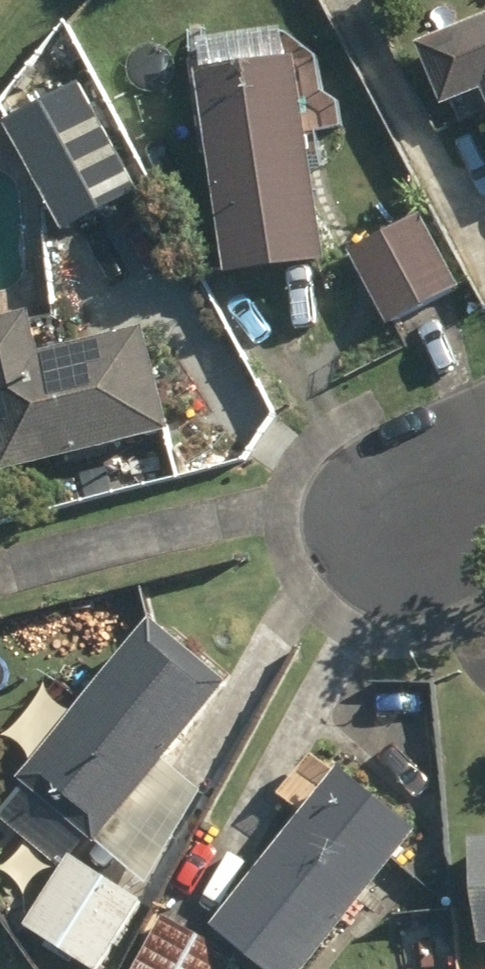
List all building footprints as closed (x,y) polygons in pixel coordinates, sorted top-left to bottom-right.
[(484,107),(484,21),(413,51),(438,112),(480,95),(484,107)] [(192,77),(221,280),(321,267),(303,137),(340,131),(337,108),(315,91),(298,94),(294,64),(282,65),(279,40),(196,52),(200,77),(192,77)] [(1,129),(61,238),(136,196),(76,87),(1,129)] [(360,253),(400,325),(459,292),(418,220),(360,253)] [(167,436),(142,332),(36,360),(26,320),(0,327),(0,478),(167,436)] [(15,784),(94,849),(225,690),(146,625),(15,784)] [(253,968),(306,968),(414,840),(339,776),(208,931),(253,968)] [(477,952),(484,951),(484,845),(467,847),(477,952)] [(83,968),(100,968),(141,903),(68,859),(22,931),(83,968)] [(235,961),(158,921),(133,968),(231,968),(235,961)]
